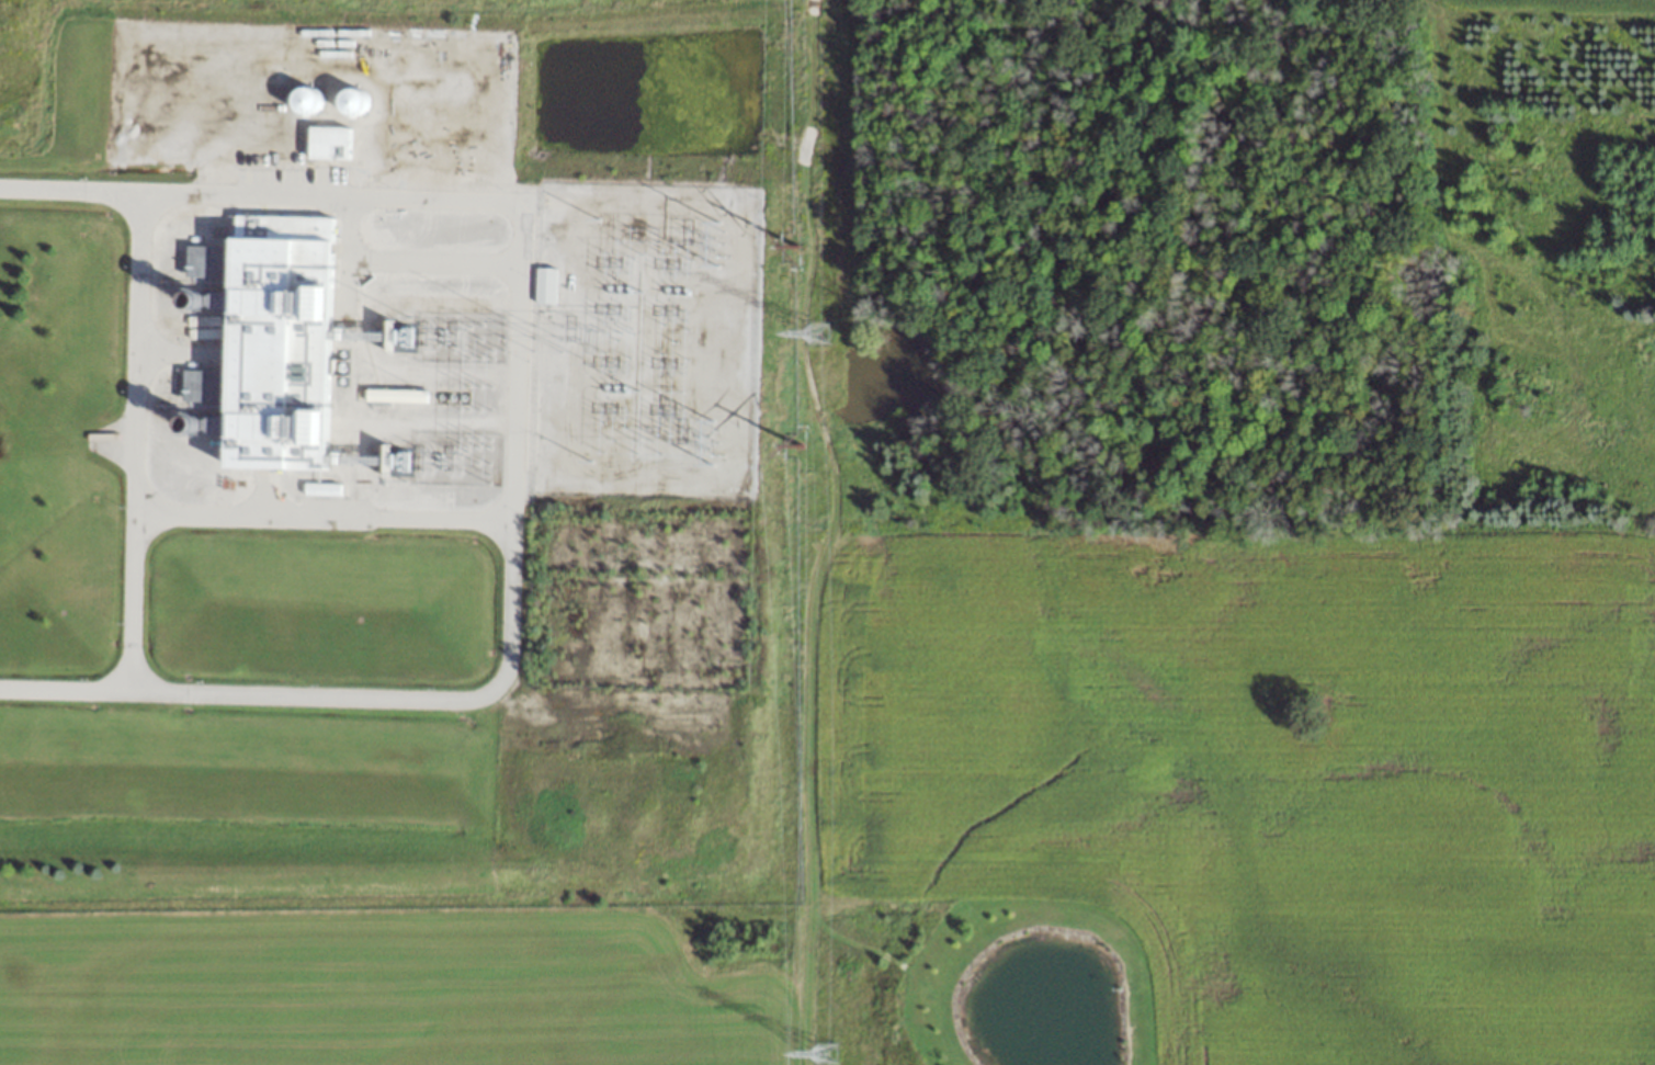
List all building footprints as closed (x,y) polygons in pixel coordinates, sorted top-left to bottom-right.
[(307,84),(286,93),(296,116),(317,108),(307,84)] [(359,86),(338,89),(341,114),(362,111),(359,86)] [(306,158),(348,158),(348,126),(306,126),(306,158)] [(222,466),(325,469),(331,216),(231,214),(230,246),(185,245),(184,277),(227,277),(222,466)] [(555,266),(535,266),(535,303),(555,303),(555,266)] [(203,369),(181,369),(181,400),(203,400),(203,369)] [(303,495),(340,495),(340,482),(303,482),(303,495)]
